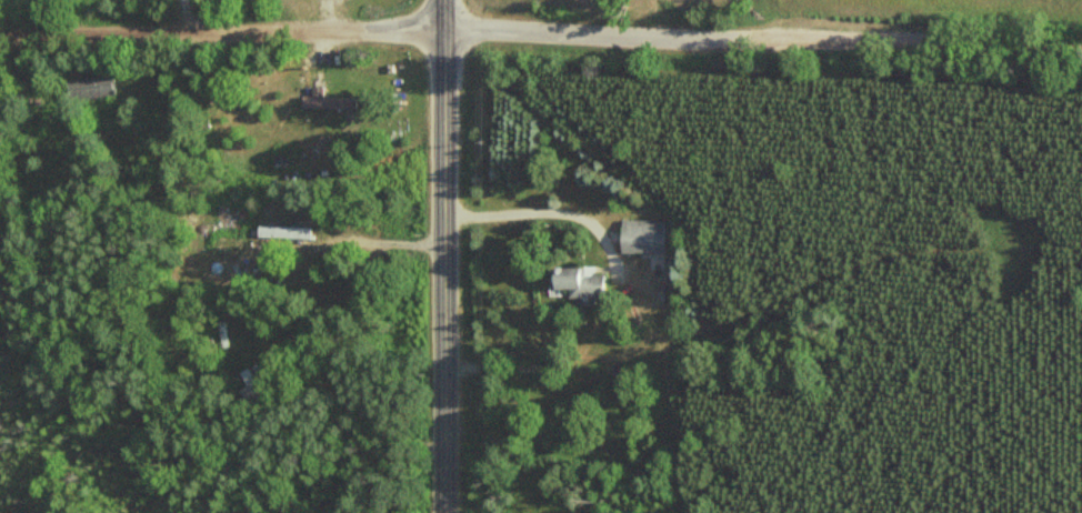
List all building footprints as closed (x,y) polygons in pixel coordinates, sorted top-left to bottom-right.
[(109,73),(67,80),(70,101),(113,94),(109,73)] [(356,97),(323,96),(323,87),(311,87),(311,98),(302,97),(302,111),(355,112),(356,97)] [(667,219),(620,219),(620,253),(667,253),(667,219)] [(569,289),(569,299),(604,299),(605,270),(550,269),(550,289),(569,289)] [(246,370),(248,397),(259,396),(258,370),(246,370)]
